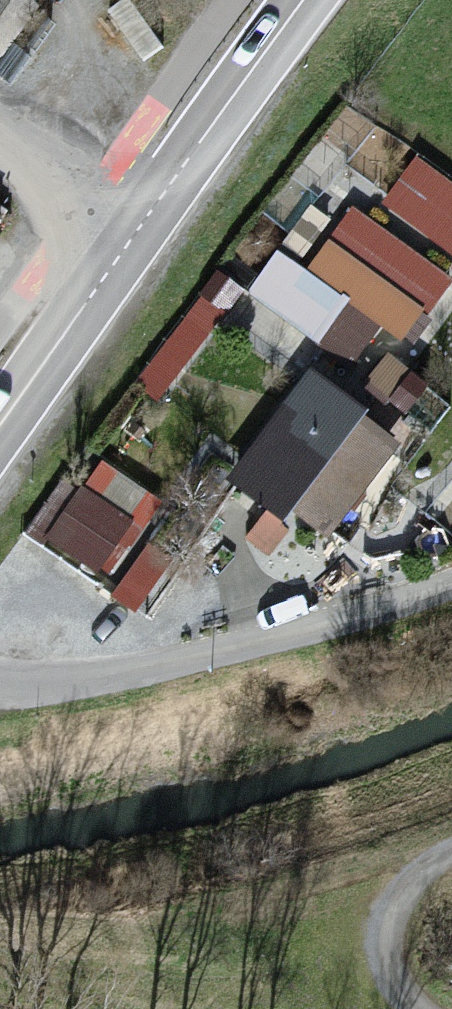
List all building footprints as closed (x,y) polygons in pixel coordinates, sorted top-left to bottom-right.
[(27,0),(0,0),(0,62),(5,63),(27,0)] [(417,158),(382,207),(451,257),(451,182),(417,158)] [(353,209),(306,274),(408,346),(451,285),(451,280),(353,209)] [(427,387),(390,356),(364,387),(388,407),(392,401),(405,412),(427,387)] [(313,379),(237,485),(271,509),(248,542),(270,558),(293,525),(329,550),(405,444),(313,379)] [(169,504),(106,459),(47,544),(110,588),(169,504)] [(430,519),(415,538),(440,559),(451,544),(451,536),(430,519)] [(168,566),(144,551),(118,591),(142,607),(168,566)]
